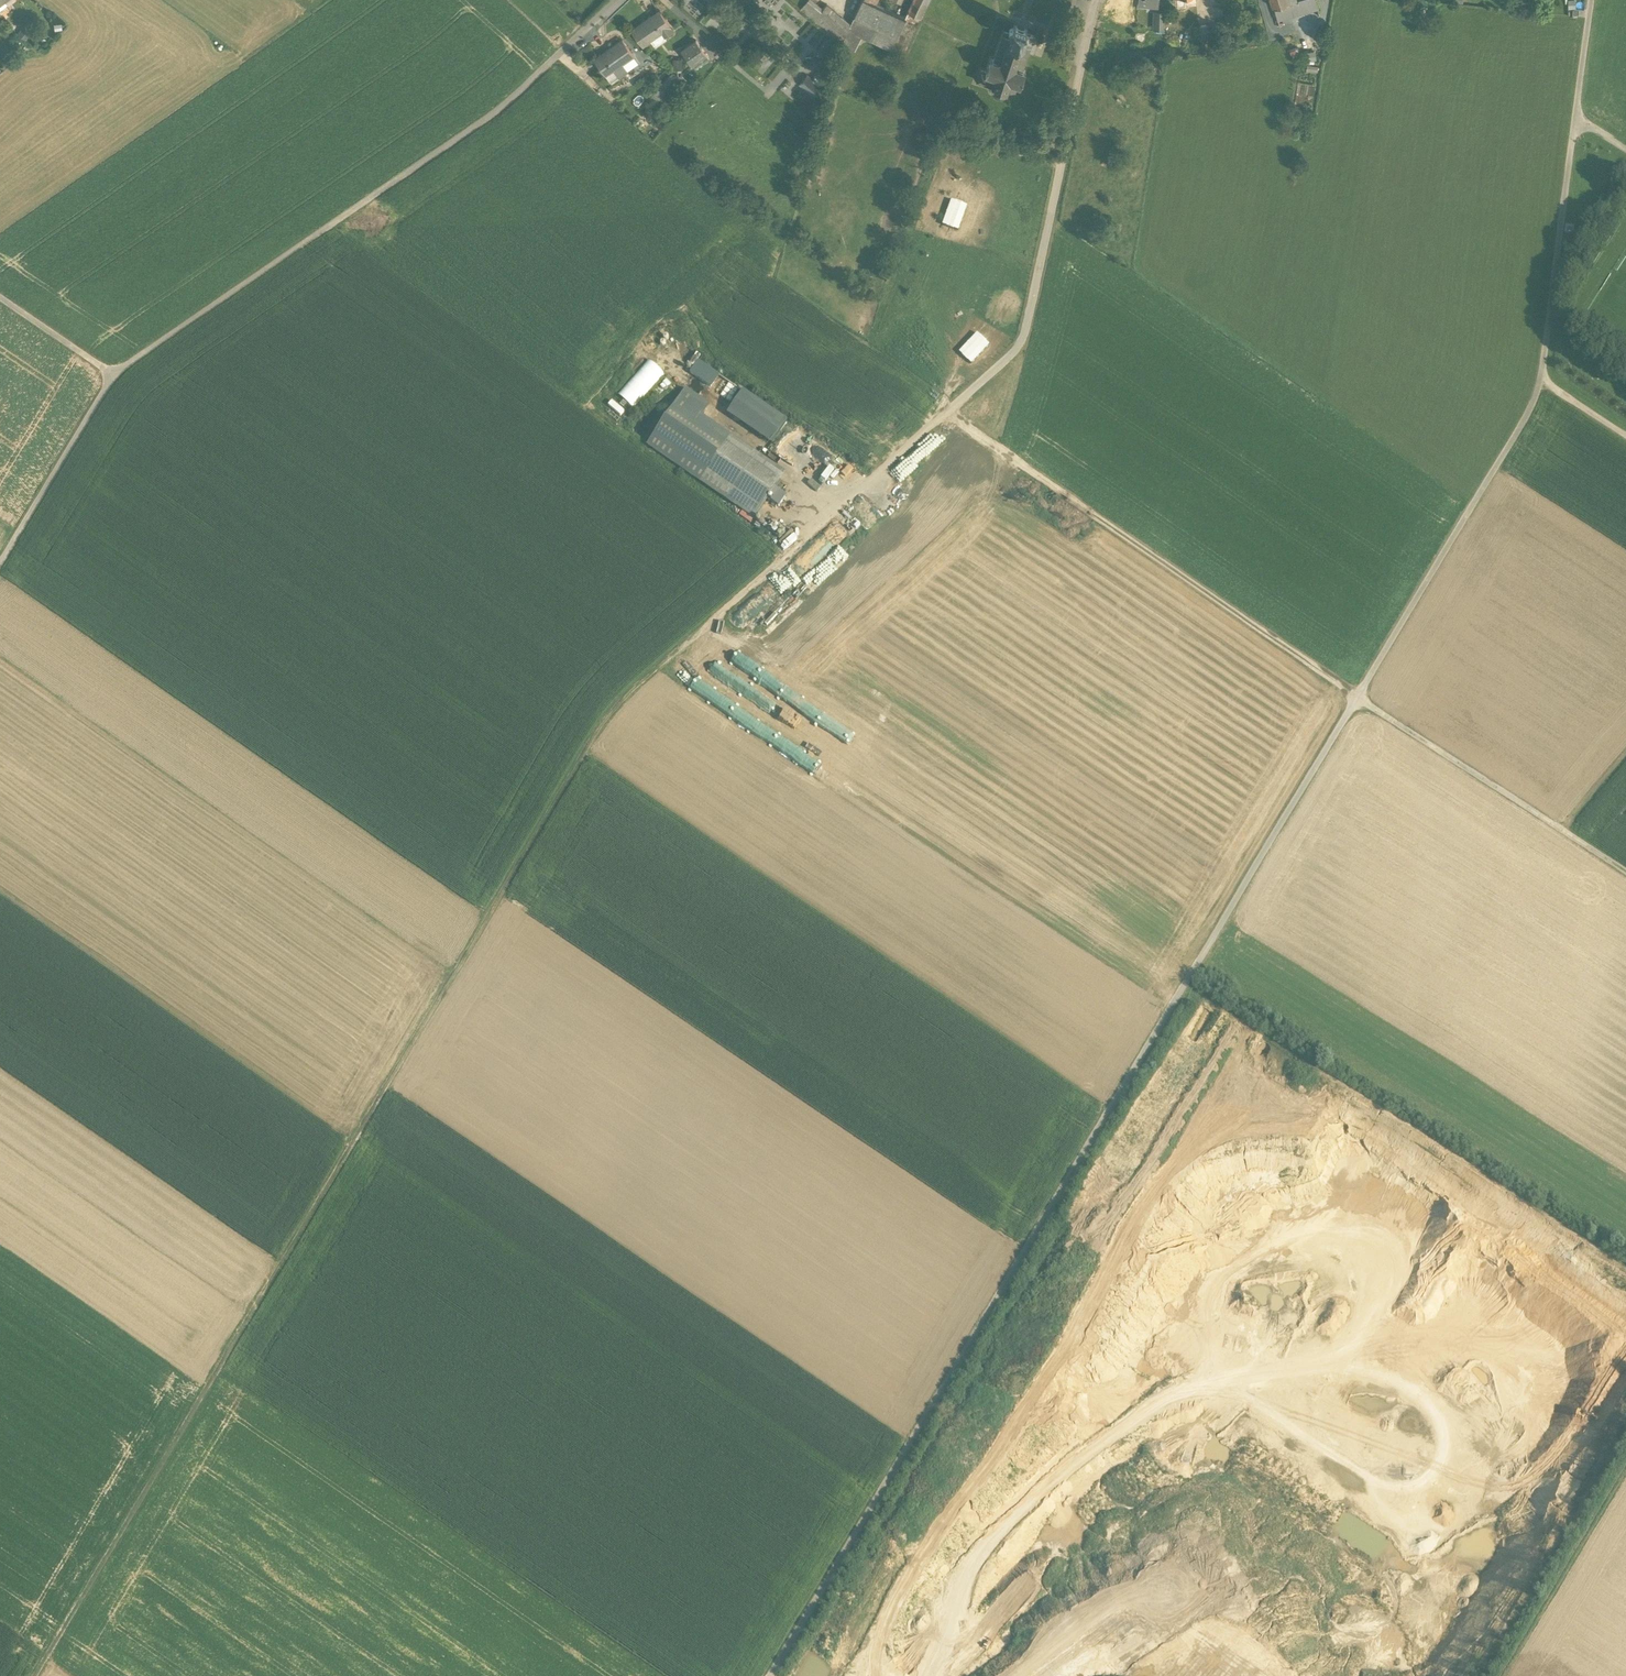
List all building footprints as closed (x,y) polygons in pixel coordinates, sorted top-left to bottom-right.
[(803,11),(792,0),(782,0),(774,7),(786,20),(792,14),(795,18),(803,11)] [(800,8),(814,19),(823,8),(813,0),(807,0),(800,8)] [(854,16),(897,36),(905,17),(875,3),(868,0),(861,0),(854,16)] [(907,11),(920,16),(928,0),(912,0),(907,11)] [(1178,10),(1186,9),(1185,0),(1176,0),(1178,10)] [(1272,2),(1267,3),(1269,10),(1274,8),(1273,8),(1288,4),(1287,0),(1271,0),(1272,2)] [(1273,8),(1274,8),(1279,27),(1320,15),(1315,0),(1301,0),(1296,1),(1288,4),(1273,8)] [(851,24),(827,4),(823,8),(814,19),(843,43),(851,24)] [(660,10),(632,30),(643,45),(651,40),(662,32),(665,36),(673,30),(660,10)] [(1165,14),(1155,14),(1154,30),(1164,30),(1165,14)] [(897,36),(854,16),(851,24),(843,43),(842,43),(852,48),(859,34),(862,35),(867,37),(870,39),(891,50),(897,36)] [(1009,31),(1009,32),(1004,30),(1002,33),(1001,33),(1001,34),(1002,35),(999,42),(998,42),(998,43),(999,44),(997,50),(996,50),(995,51),(996,52),(994,59),(990,58),(986,71),(981,69),(976,81),(992,87),(992,89),(994,92),(996,94),(999,95),(1002,95),(1005,94),(1007,92),(1007,91),(1009,92),(1011,92),(1013,92),(1014,91),(1014,90),(1015,91),(1017,84),(1021,85),(1026,70),(1022,69),(1025,62),(1026,62),(1026,60),(1025,60),(1027,53),(1029,54),(1029,52),(1028,52),(1030,45),(1031,45),(1032,43),(1031,43),(1031,42),(1033,42),(1034,42),(1035,41),(1035,39),(1035,38),(1035,37),(1034,36),(1034,35),(1026,32),(1027,29),(1021,26),(1014,24),(1013,28),(1011,28),(1010,28),(1009,29),(1009,30),(1009,31)] [(1207,25),(1199,26),(1201,40),(1209,39),(1207,25)] [(1215,25),(1207,25),(1209,39),(1217,38),(1215,25)] [(662,32),(651,40),(655,46),(666,38),(665,36),(662,32)] [(622,39),(595,59),(606,75),(613,70),(623,63),(634,55),(622,39)] [(706,54),(696,40),(682,50),(692,64),(706,54)] [(706,54),(692,64),(695,68),(709,59),(706,54)] [(623,63),(613,70),(618,77),(623,74),(628,70),(623,63)] [(682,82),(672,73),(656,91),(652,88),(646,95),(650,98),(649,99),(655,104),(672,84),(677,88),(682,82)] [(825,81),(817,74),(813,80),(821,87),(825,81)] [(813,80),(807,75),(799,83),(814,96),(822,88),(821,87),(813,80)] [(967,226),(970,209),(943,204),(940,221),(967,226)] [(698,359),(689,372),(711,387),(720,374),(698,359)] [(709,406),(686,390),(648,446),(754,519),(780,481),(697,423),(709,406)] [(729,413),(773,445),(787,424),(743,393),(729,413)] [(710,644),(718,639),(712,630),(704,635),(710,644)] [(718,642),(686,673),(694,681),(727,650),(718,642)]
